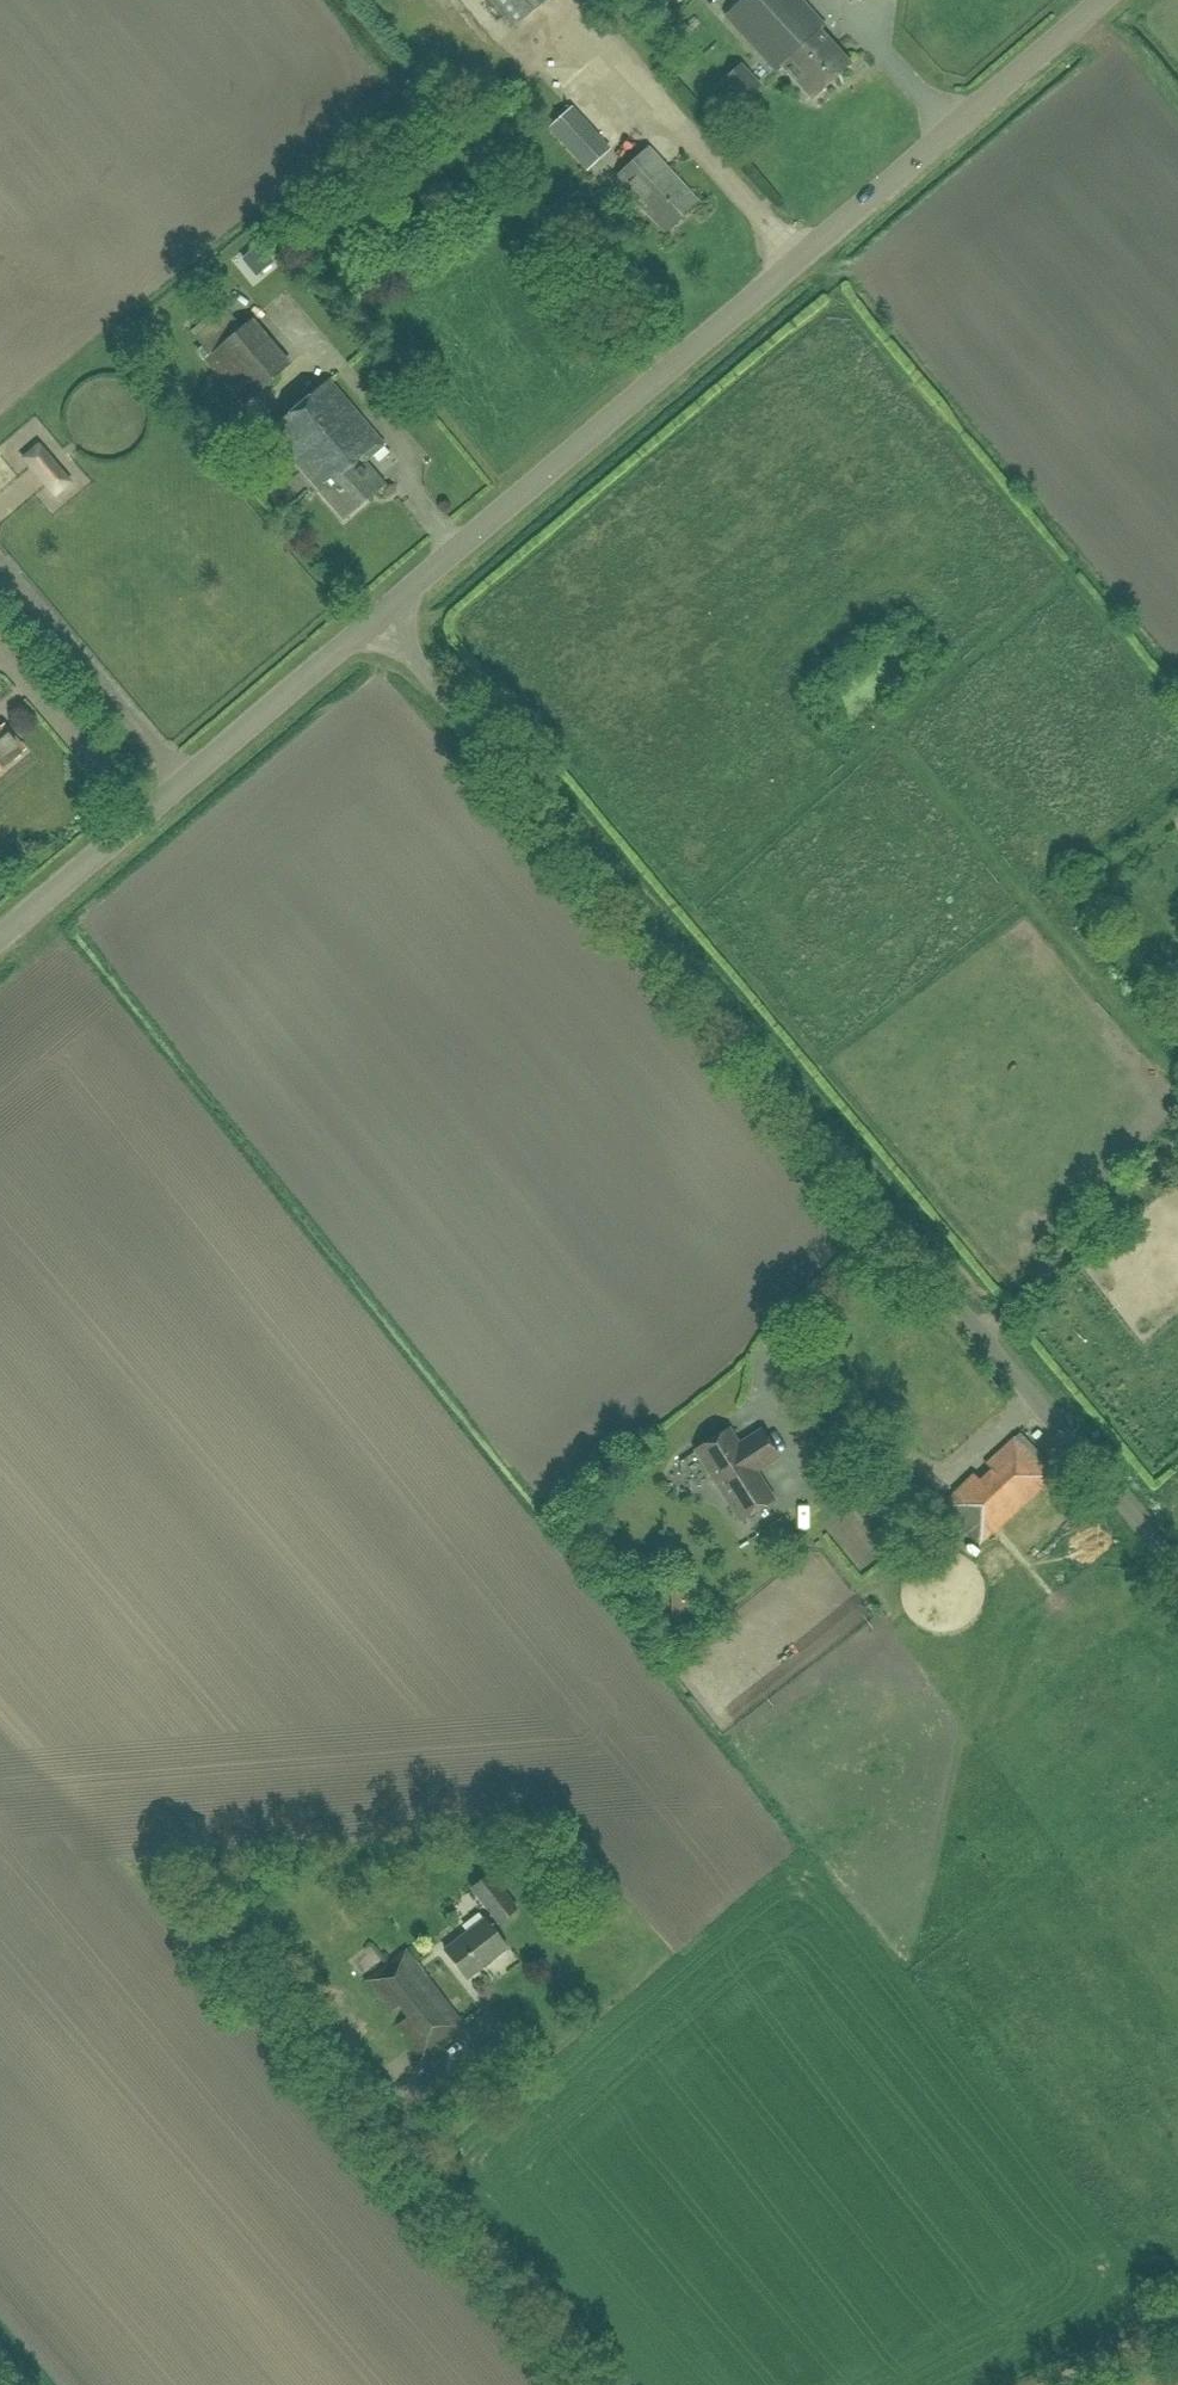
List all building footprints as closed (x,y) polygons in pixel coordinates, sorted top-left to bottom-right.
[(513,29),(547,0),(488,0),(513,29)] [(850,65),(820,33),(825,28),(800,0),(742,0),(727,14),(778,69),(780,68),(811,101),(850,65)] [(586,173),(610,150),(571,108),(547,131),(586,173)] [(664,234),(698,204),(647,148),(614,178),(664,234)] [(587,278),(598,268),(585,253),(573,263),(587,278)] [(194,340),(209,359),(242,331),(227,312),(194,340)] [(343,520),(384,485),(364,462),(384,445),(330,380),(268,432),(343,520)] [(55,494),(68,483),(38,448),(24,459),(55,494)] [(22,751),(2,727),(0,729),(0,771),(22,751)] [(742,1461),(768,1444),(760,1431),(746,1440),(748,1443),(740,1448),(728,1430),(695,1452),(721,1493),(737,1483),(742,1461)] [(978,1545),(1051,1476),(1013,1438),(984,1464),(993,1473),(982,1485),(972,1476),(941,1505),(978,1545)] [(737,1483),(721,1493),(739,1521),(772,1500),(753,1469),(761,1464),(762,1467),(776,1458),(768,1444),(742,1461),(737,1483)] [(698,1627),(697,1598),(670,1599),(671,1628),(698,1627)] [(465,1979),(485,1964),(506,1949),(491,1929),(516,1911),(490,1876),(472,1889),(492,1915),(484,1921),(484,1920),(444,1951),(465,1979)] [(463,1924),(485,1909),(475,1894),(453,1910),(463,1924)] [(450,2032),(461,2024),(405,1950),(363,1982),(386,2013),(396,2007),(404,2018),(396,2026),(421,2060),(453,2036),(450,2032)]
